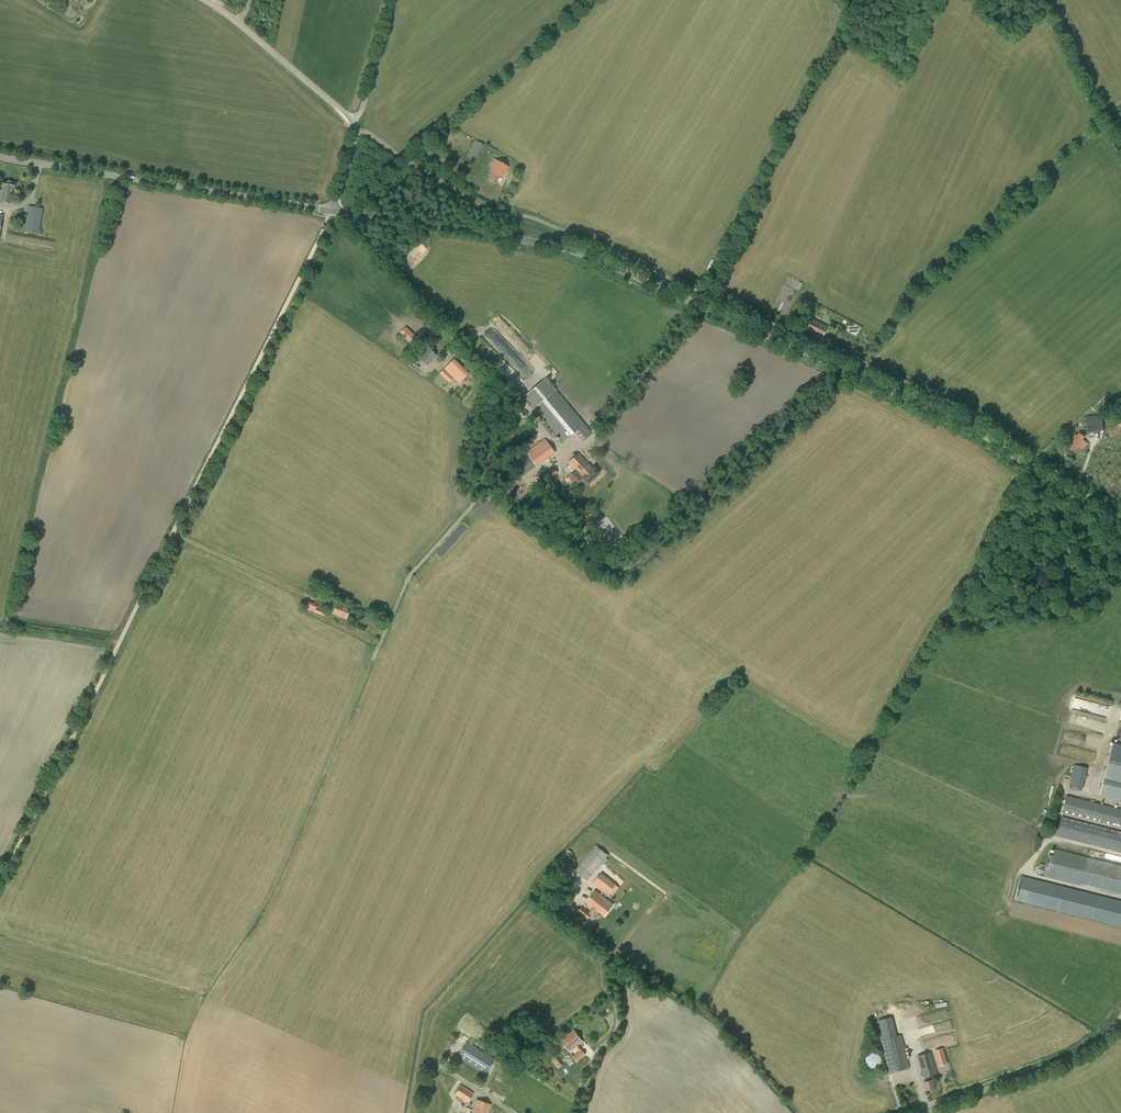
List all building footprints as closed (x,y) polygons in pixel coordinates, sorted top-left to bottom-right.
[(476,140),(467,157),(472,159),(473,156),(477,158),(482,149),(484,146),(484,145),(476,140)] [(503,178),(509,167),(495,160),(489,171),(492,172),(488,180),(496,184),(500,177),(503,178)] [(14,188),(15,182),(3,180),(2,186),(0,201),(11,203),(13,188),(14,188)] [(39,233),(43,208),(28,206),(24,230),(39,233)] [(808,316),(815,304),(808,300),(801,313),(808,316)] [(823,338),(829,327),(813,319),(807,330),(823,338)] [(411,343),(416,337),(406,328),(401,334),(411,343)] [(427,366),(437,356),(428,347),(417,357),(418,358),(415,361),(419,364),(421,361),(427,366)] [(465,374),(471,368),(467,364),(468,363),(458,354),(439,373),(449,383),(453,379),(459,384),(464,379),(458,373),(460,370),(465,374)] [(521,378),(513,382),(515,386),(523,382),(521,378)] [(545,378),(523,397),(563,443),(575,432),(583,441),(592,433),(584,424),(545,378)] [(1103,430),(1102,416),(1085,418),(1087,432),(1103,430)] [(1078,446),(1082,449),(1086,444),(1075,435),(1071,441),(1072,441),(1067,447),(1074,452),(1078,446)] [(521,477),(554,453),(544,439),(511,463),(521,477)] [(592,468),(588,464),(578,453),(568,463),(575,471),(568,478),(575,485),(582,478),(587,484),(599,473),(593,467),(592,468)] [(551,479),(558,473),(553,468),(547,474),(551,479)] [(585,524),(593,518),(590,513),(581,519),(585,524)] [(323,616),(326,611),(320,608),(321,607),(317,606),(318,605),(308,601),(305,608),(314,613),(314,612),(323,616)] [(346,619),(351,608),(337,603),(333,614),(346,619)] [(1113,742),(1100,795),(1120,800),(1120,744),(1113,742)] [(1082,790),(1087,768),(1074,765),(1069,786),(1082,790)] [(1067,796),(1062,812),(1120,827),(1120,807),(1120,809),(1067,796)] [(1061,817),(1057,835),(1120,851),(1120,832),(1061,817)] [(587,881),(608,855),(596,845),(575,871),(587,881)] [(1120,896),(1120,866),(1087,858),(1055,850),(1053,855),(1049,854),(1043,876),(1080,885),(1120,896)] [(578,857),(572,866),(576,869),(582,860),(578,857)] [(608,895),(616,885),(601,873),(593,883),(608,895)] [(1029,878),(1021,876),(1015,900),(1120,926),(1120,901),(1029,878)] [(604,916),(613,904),(595,890),(586,902),(593,907),(589,912),(582,907),(578,912),(588,919),(592,914),(596,909),(604,916)] [(639,960),(642,952),(626,946),(623,952),(635,957),(634,958),(639,960)] [(574,1030),(561,1040),(570,1052),(576,1047),(579,1052),(573,1056),(577,1061),(585,1055),(581,1049),(578,1045),(583,1042),(574,1030)] [(897,1036),(880,1040),(888,1073),(909,1068),(901,1035),(897,1036)] [(543,1045),(547,1040),(542,1036),(538,1041),(543,1045)] [(485,1074),(495,1059),(467,1042),(457,1057),(485,1074)] [(551,1054),(559,1049),(554,1043),(547,1048),(551,1054)] [(945,1056),(943,1049),(935,1051),(937,1058),(945,1056)] [(931,1052),(917,1056),(924,1078),(930,1076),(937,1074),(931,1052)] [(554,1053),(549,1058),(554,1064),(559,1060),(554,1053)] [(873,1069),(874,1069),(875,1068),(877,1068),(878,1067),(879,1067),(880,1066),(880,1065),(881,1063),(881,1062),(881,1061),(881,1059),(881,1058),(880,1057),(880,1056),(879,1055),(878,1054),(877,1053),(875,1053),(874,1053),(873,1053),(872,1053),(871,1053),(870,1053),(868,1054),(867,1056),(866,1057),(866,1058),(865,1060),(865,1061),(865,1062),(866,1064),(867,1065),(868,1067),(870,1068),(871,1068),(873,1069)] [(924,1082),(926,1090),(935,1088),(932,1080),(931,1080),(930,1076),(924,1078),(925,1082),(924,1082)] [(468,1103),(473,1093),(461,1085),(455,1094),(468,1103)] [(490,1104),(476,1099),(472,1112),(487,1112),(490,1104)]
